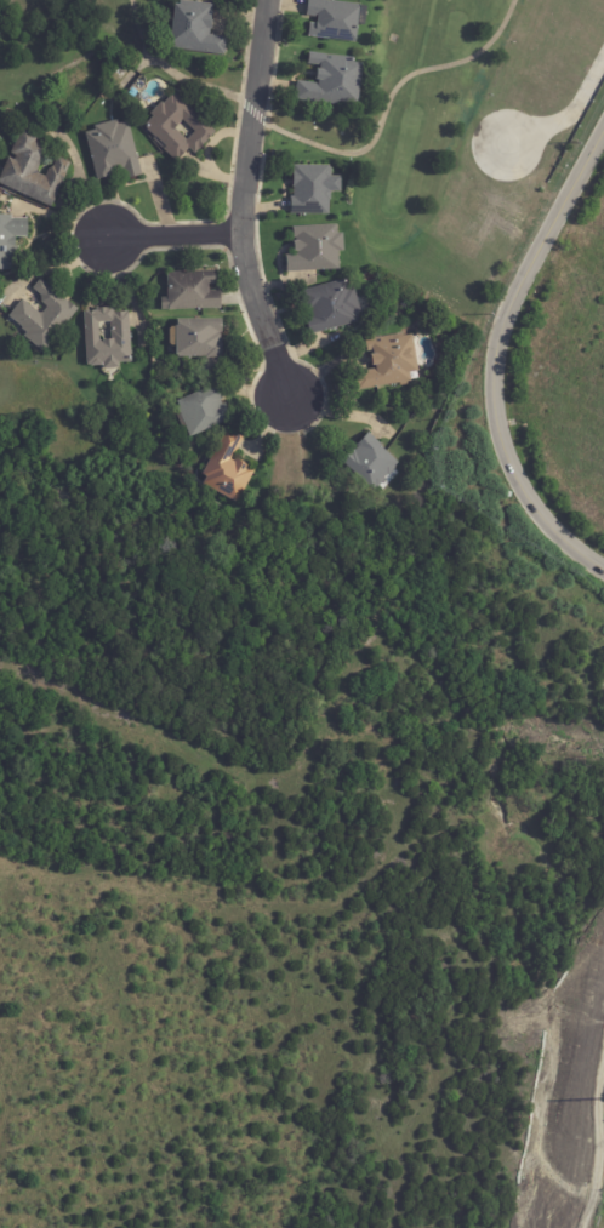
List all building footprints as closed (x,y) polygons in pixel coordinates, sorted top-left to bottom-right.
[(213,7),(213,12),(215,12),(213,29),(212,29),(211,34),(228,36),(226,55),(176,48),(177,44),(173,44),(178,4),(182,4),(182,0),(215,4),(213,7)] [(307,17),(309,0),(320,0),(361,5),(361,6),(357,42),(309,36),(310,23),(318,24),(319,18),(307,17)] [(358,103),(352,102),(351,107),(297,101),(300,81),(321,84),(321,81),(318,80),(320,69),(323,69),(323,67),(309,64),(310,52),(354,58),(354,63),(366,64),(361,103),(358,103)] [(216,135),(196,154),(190,149),(178,162),(165,150),(167,147),(146,126),(155,116),(152,114),(164,102),(165,104),(173,95),(175,96),(177,93),(218,132),(216,135)] [(131,122),(144,175),(126,179),(124,170),(116,171),(118,175),(98,181),(87,133),(97,131),(96,126),(119,120),(120,125),(131,122)] [(52,207),(0,184),(0,181),(11,158),(16,159),(17,155),(11,153),(23,127),(39,135),(40,135),(36,142),(49,148),(38,170),(39,173),(46,176),(49,170),(55,166),(58,156),(72,164),(52,207)] [(332,177),(332,179),(331,179),(330,189),(331,189),(331,200),(330,200),(330,215),(291,215),(291,198),(295,198),(295,188),(294,188),(294,171),(295,171),(295,165),(331,166),(331,169),(332,169),(332,177)] [(17,270),(0,270),(0,215),(13,215),(13,219),(24,219),(30,219),(30,238),(17,238),(17,246),(19,246),(19,262),(17,262),(17,270)] [(317,272),(289,273),(287,256),(300,255),(298,252),(296,252),(296,242),(298,241),(298,239),(295,239),(295,228),(340,225),(340,234),(346,234),(347,252),(341,252),(342,270),(317,272)] [(210,289),(210,292),(221,291),(222,309),(163,310),(163,299),(169,299),(167,273),(216,272),(216,285),(210,285),(210,289)] [(363,312),(359,313),(360,320),(359,321),(360,324),(312,336),(308,319),(313,318),(310,310),(308,310),(303,292),(348,279),(349,282),(351,281),(353,289),(357,287),(364,312),(363,312)] [(67,299),(80,310),(45,354),(25,337),(28,333),(23,330),(24,329),(11,318),(24,299),(41,313),(44,314),(49,308),(42,303),(41,296),(34,290),(42,280),(67,299)] [(131,313),(133,364),(121,364),(121,370),(104,370),(104,366),(92,367),(92,365),(89,365),(86,313),(97,312),(97,308),(115,307),(115,313),(131,313)] [(217,336),(217,337),(221,337),(221,345),(222,345),(222,360),(205,360),(205,358),(178,359),(178,356),(176,356),(176,326),(178,326),(178,321),(221,320),(221,333),(217,335),(217,336)] [(415,336),(421,372),(412,373),(414,383),(360,392),(358,373),(378,370),(378,367),(376,367),(375,356),(376,355),(376,352),(370,353),(367,341),(405,335),(405,337),(415,336)] [(223,398),(224,400),(222,401),(224,405),(226,404),(233,421),(192,438),(180,409),(181,409),(178,402),(218,385),(223,398)] [(243,440),(235,455),(234,455),(232,459),(237,462),(238,459),(252,467),(251,468),(256,470),(239,504),(204,486),(209,478),(204,475),(227,429),(244,438),(243,440)] [(372,435),(383,445),(382,446),(400,463),(395,467),(398,468),(391,476),(389,475),(386,480),(387,480),(380,489),(378,487),(375,492),(342,462),(354,449),(357,451),(360,447),(358,446),(370,433),(372,435)]
